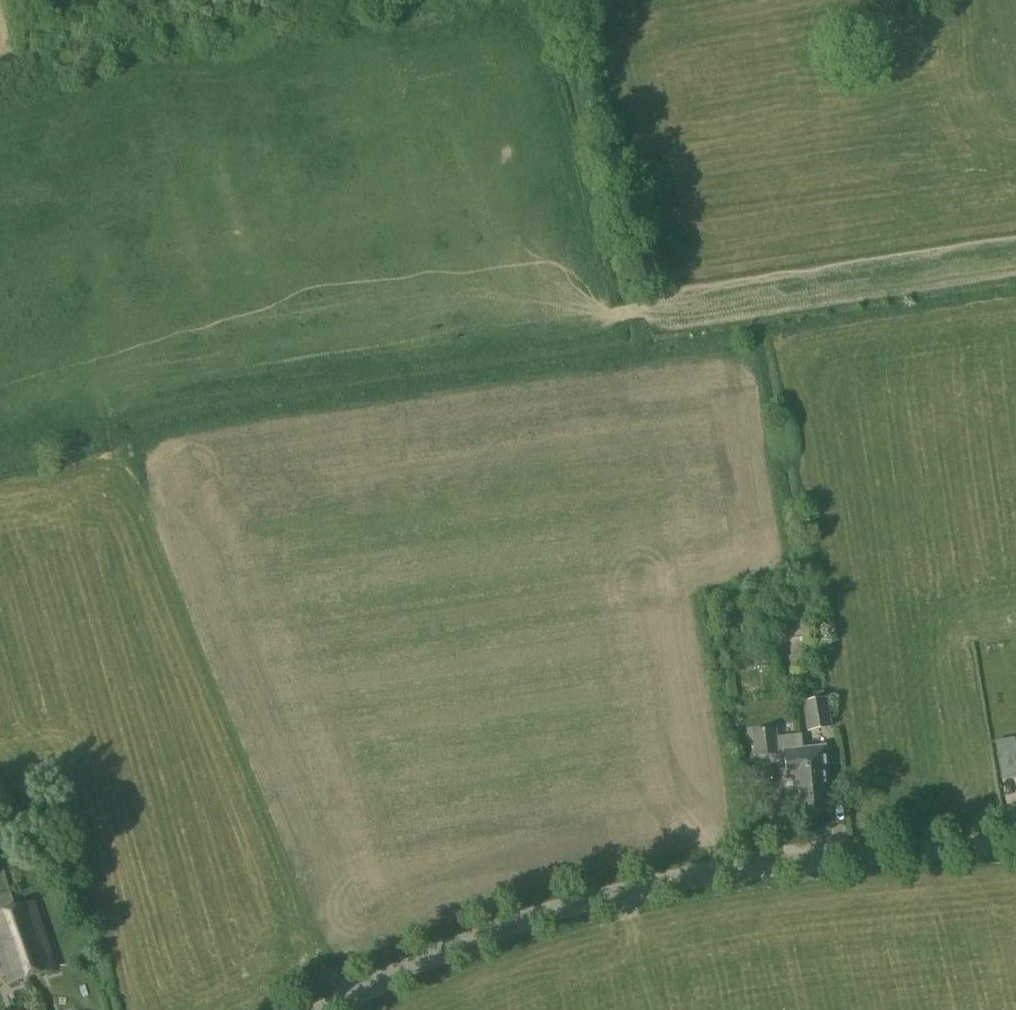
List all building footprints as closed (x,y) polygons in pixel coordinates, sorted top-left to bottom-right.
[(832,728),(827,698),(824,698),(823,693),(804,696),(805,702),(803,703),(808,732),(832,728)] [(801,750),(803,749),(801,735),(778,738),(777,728),(752,731),(755,757),(784,754),(787,779),(794,778),(796,800),(815,797),(813,781),(807,781),(806,768),(803,767),(801,750)] [(999,759),(1015,756),(1015,752),(1014,741),(996,744),(999,759)] [(824,747),(803,749),(801,750),(803,767),(806,768),(807,781),(813,781),(815,797),(796,800),(797,815),(831,812),(824,747)] [(35,900),(11,909),(34,978),(59,971),(35,900)] [(11,909),(0,913),(0,962),(8,985),(34,978),(11,909)]
